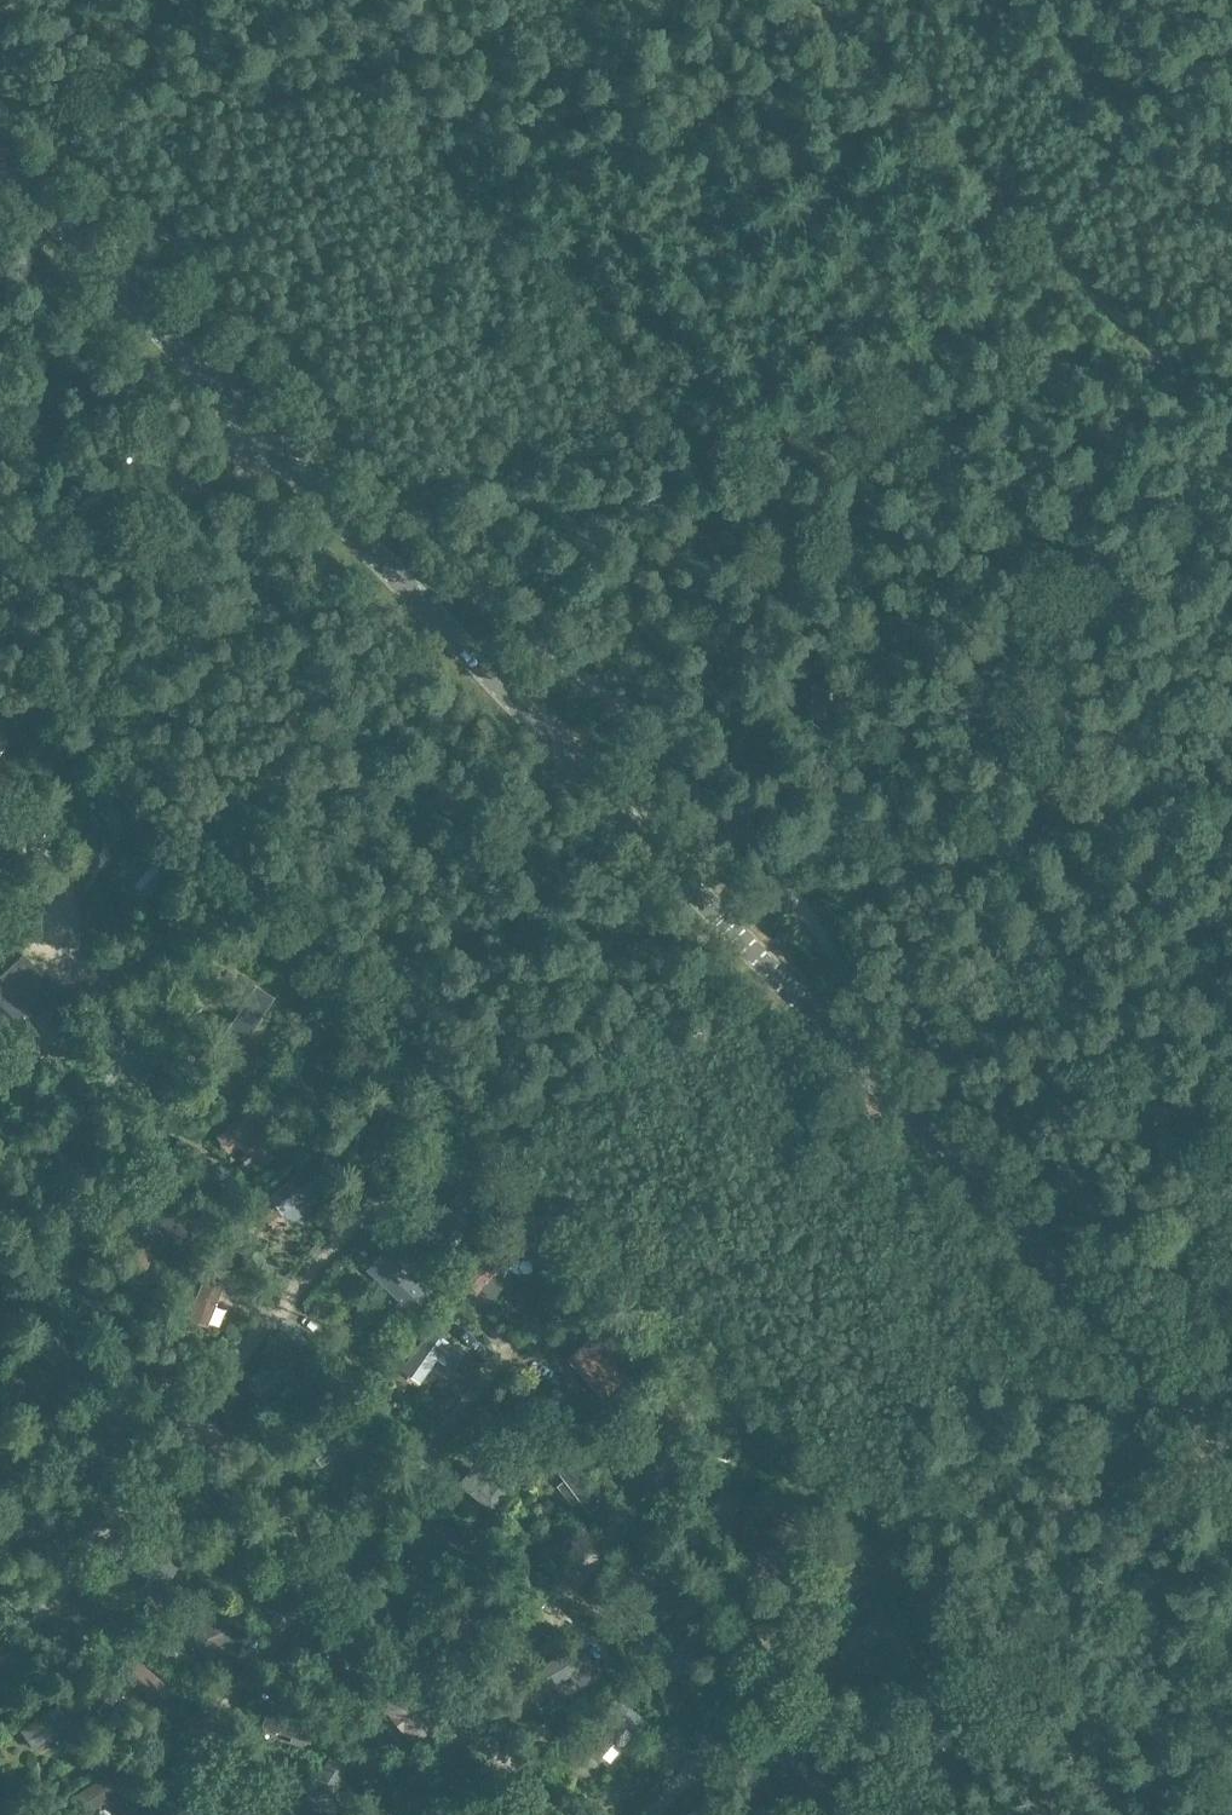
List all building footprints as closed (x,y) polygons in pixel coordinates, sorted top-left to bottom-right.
[(92,849),(79,852),(80,859),(94,856),(92,849)] [(9,1037),(59,989),(26,954),(0,978),(0,1027),(9,1037)] [(249,984),(226,1041),(242,1046),(265,990),(249,984)] [(290,1087),(286,1084),(277,1078),(270,1087),(283,1097),(290,1087)] [(81,1079),(71,1088),(79,1097),(89,1087),(81,1079)] [(195,1094),(189,1087),(179,1095),(185,1102),(195,1094)] [(227,1128),(245,1155),(241,1158),(246,1165),(250,1162),(256,1170),(275,1157),(246,1114),(227,1128)] [(292,1136),(280,1145),(287,1156),(300,1147),(292,1136)] [(267,1218),(317,1189),(307,1170),(257,1199),(267,1218)] [(433,1207),(423,1227),(455,1243),(477,1199),(458,1190),(446,1214),(433,1207)] [(140,1221),(187,1244),(189,1245),(199,1227),(150,1202),(140,1221)] [(506,1236),(461,1276),(477,1293),(522,1254),(506,1236)] [(436,1249),(426,1259),(433,1267),(443,1257),(436,1249)] [(390,1260),(374,1277),(399,1301),(411,1312),(433,1289),(421,1278),(415,1284),(390,1260)] [(214,1264),(192,1323),(208,1329),(230,1270),(214,1264)] [(402,1362),(418,1373),(428,1358),(452,1375),(463,1359),(423,1331),(402,1362)] [(592,1337),(568,1359),(605,1399),(629,1376),(592,1337)] [(70,1405),(62,1397),(52,1406),(60,1414),(70,1405)] [(366,1400),(351,1410),(357,1418),(371,1408),(366,1400)] [(0,1441),(0,1463),(8,1468),(18,1452),(0,1441)] [(555,1471),(562,1481),(555,1487),(570,1506),(577,1501),(586,1514),(605,1500),(573,1458),(555,1471)] [(506,1461),(487,1484),(470,1469),(456,1486),(489,1515),(523,1475),(506,1461)] [(558,1479),(550,1471),(539,1481),(546,1489),(558,1479)] [(5,1484),(0,1488),(0,1501),(1,1502),(12,1492),(5,1484)] [(484,1526),(491,1517),(483,1510),(475,1518),(484,1526)] [(216,1530),(203,1519),(192,1531),(206,1542),(216,1530)] [(457,1532),(466,1542),(475,1533),(466,1523),(457,1532)] [(523,1572),(509,1584),(517,1592),(530,1581),(523,1572)] [(148,1579),(142,1590),(159,1599),(165,1588),(148,1579)] [(863,1593),(853,1599),(859,1608),(869,1601),(863,1593)] [(728,1604),(716,1595),(710,1604),(721,1613),(728,1604)] [(124,1596),(111,1598),(113,1613),(127,1610),(124,1596)] [(155,1607),(146,1620),(157,1626),(165,1612),(155,1607)] [(229,1620),(213,1627),(206,1611),(186,1620),(202,1655),(238,1640),(229,1620)] [(363,1673),(371,1661),(328,1633),(320,1646),(363,1673)] [(638,1640),(628,1649),(636,1657),(645,1648),(638,1640)] [(578,1646),(536,1670),(546,1690),(570,1676),(578,1689),(597,1677),(578,1646)] [(615,1655),(602,1663),(608,1673),(621,1666),(615,1655)] [(118,1674),(126,1680),(123,1684),(130,1690),(133,1686),(157,1706),(172,1688),(132,1656),(118,1674)] [(54,1699),(47,1687),(38,1693),(45,1705),(54,1699)] [(614,1716),(584,1750),(598,1762),(628,1728),(637,1736),(648,1722),(617,1696),(605,1709),(614,1716)] [(356,1711),(345,1703),(334,1715),(345,1724),(356,1711)] [(33,1754),(57,1737),(69,1755),(87,1742),(61,1706),(20,1735),(33,1754)] [(261,1727),(291,1737),(290,1742),(303,1746),(305,1741),(310,1743),(317,1722),(269,1706),(261,1727)] [(780,1711),(776,1708),(769,1715),(774,1719),(780,1711)] [(336,1741),(322,1732),(313,1745),(327,1754),(336,1741)] [(849,1745),(840,1736),(832,1744),(841,1753),(849,1745)] [(100,1752),(89,1760),(99,1773),(109,1765),(100,1752)] [(340,1788),(344,1790),(349,1783),(345,1781),(350,1772),(331,1760),(304,1804),(323,1814),(324,1814),(340,1788)] [(112,1771),(70,1799),(81,1814),(87,1814),(107,1801),(117,1814),(131,1814),(139,1810),(112,1771)]
